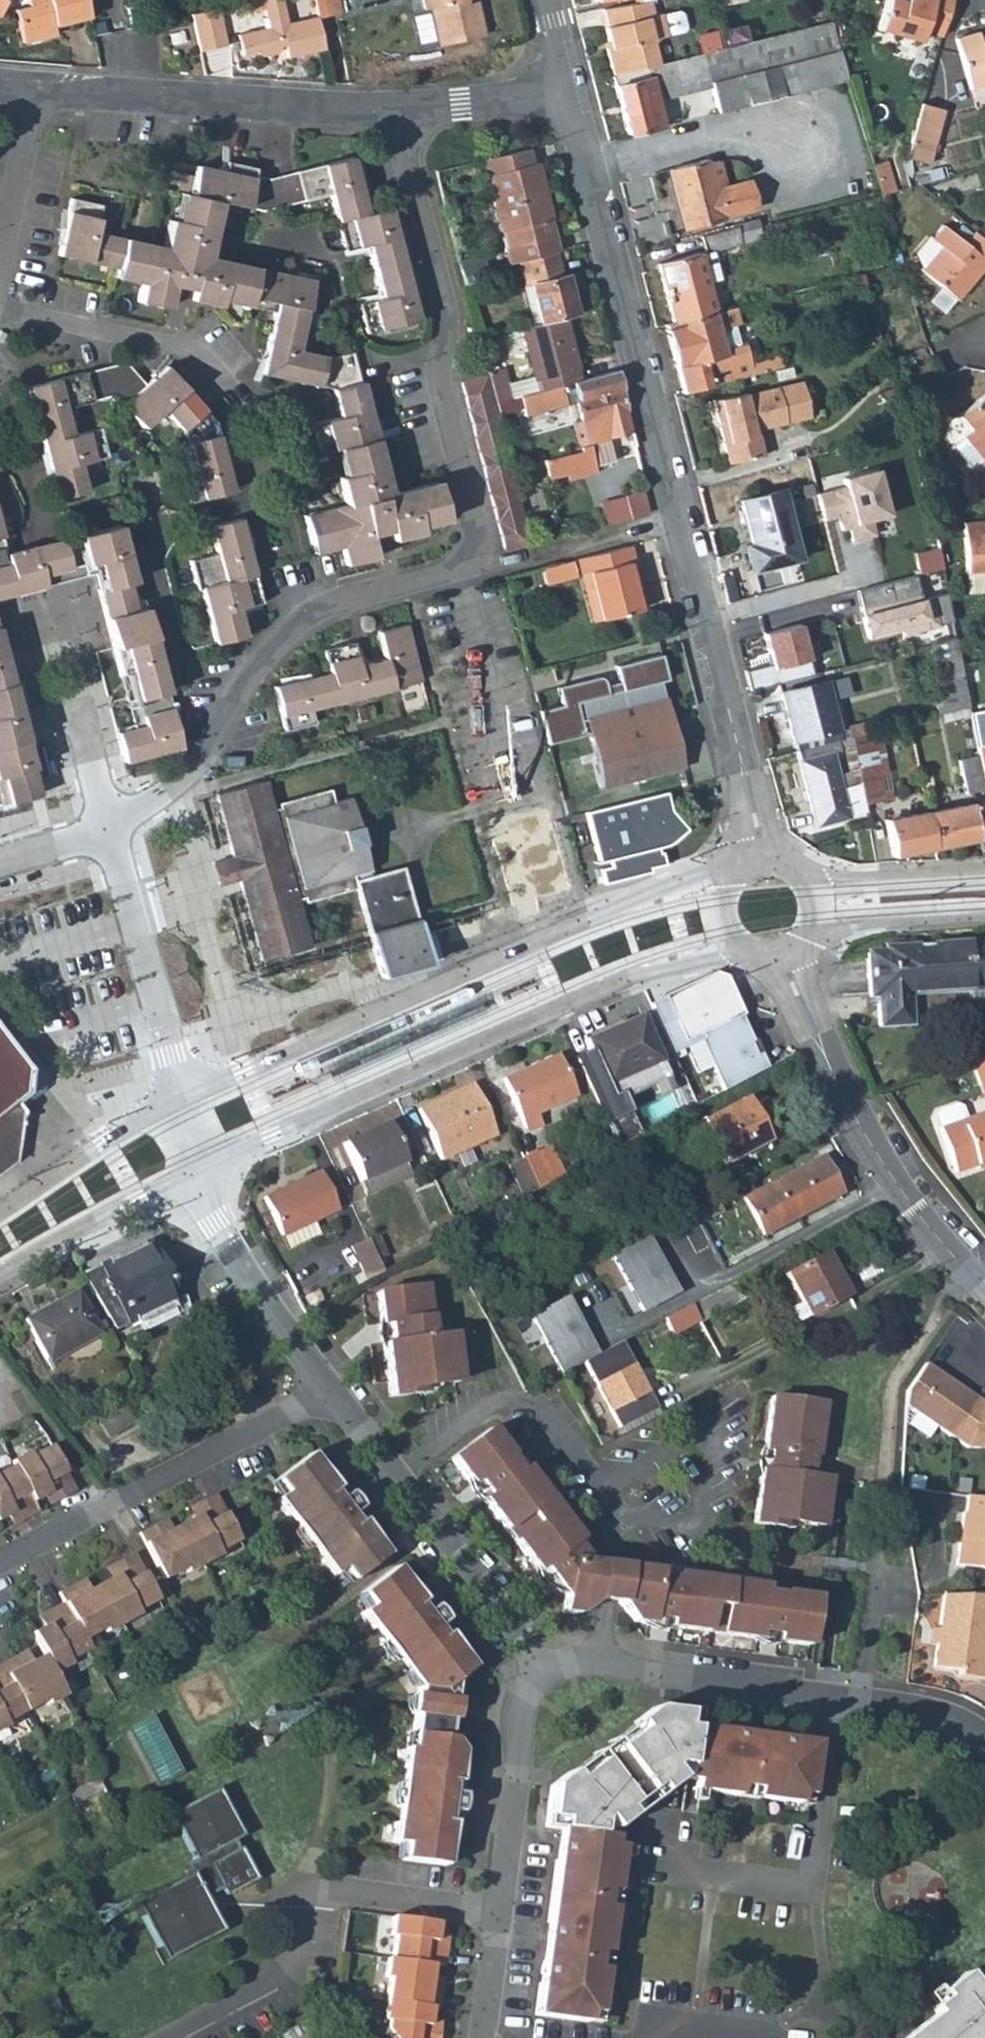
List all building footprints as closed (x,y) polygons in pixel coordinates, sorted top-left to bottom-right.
[(0,3),(0,10),(3,11),(10,13),(13,25),(18,45),(46,39),(44,30),(53,28),(88,19),(83,0),(1,0),(0,3)] [(323,52),(315,19),(285,25),(280,0),(264,0),(270,29),(239,36),(242,57),(257,54),(261,57),(278,54),(279,49),(284,47),(286,59),(323,52)] [(315,19),(339,13),(336,0),(311,0),(315,19)] [(423,11),(431,9),(440,48),(485,38),(478,5),(470,6),(469,0),(420,0),(423,11)] [(951,0),(886,0),(876,29),(919,43),(923,32),(940,37),(951,0)] [(602,50),(608,77),(609,77),(654,65),(650,45),(653,39),(678,34),(681,30),(677,14),(673,11),(649,16),(647,2),(637,4),(599,11),(603,29),(600,29),(605,50),(602,50)] [(230,46),(221,8),(195,14),(204,52),(230,46)] [(7,26),(13,25),(10,13),(3,11),(7,26)] [(717,113),(847,81),(832,22),(702,54),(711,88),(717,113)] [(55,37),(53,28),(44,30),(46,39),(55,37)] [(183,32),(172,35),(174,45),(186,42),(183,32)] [(969,91),(984,86),(984,39),(978,41),(976,33),(954,39),(969,91)] [(661,100),(711,88),(702,54),(654,65),(609,77),(623,136),(660,128),(656,106),(663,105),(661,100)] [(920,105),(904,159),(930,164),(944,111),(920,105)] [(479,158),(494,219),(546,206),(544,199),(538,200),(530,164),(526,148),(479,158)] [(367,213),(352,156),(268,177),(254,175),(256,167),(228,161),(226,172),(200,166),(187,224),(172,221),(165,248),(97,233),(102,207),(74,200),(61,256),(146,276),(140,303),(168,310),(174,284),(193,288),(191,298),(220,304),(221,298),(223,290),(252,296),(258,269),(211,259),(223,203),(263,211),(264,210),(331,193),(347,251),(368,245),(382,296),(358,302),(365,331),(418,317),(390,207),(367,213)] [(701,160),(662,171),(679,231),(718,219),(718,217),(750,207),(742,180),(721,185),(714,161),(702,164),(701,160)] [(535,163),(530,164),(538,200),(544,199),(535,163)] [(886,163),(872,167),(881,197),(895,193),(886,163)] [(499,248),(502,263),(518,260),(554,251),(546,219),(548,218),(546,206),(494,219),(497,230),(498,230),(502,247),(499,248)] [(760,237),(757,229),(734,235),(732,227),(696,237),(701,255),(711,252),(727,248),(728,246),(760,237)] [(972,235),(963,247),(940,229),(929,243),(925,240),(914,254),(919,272),(918,274),(953,303),(984,266),(984,245),(972,235)] [(527,282),(537,322),(562,315),(572,313),(563,274),(560,275),(554,251),(518,260),(523,283),(527,282)] [(482,252),(458,258),(462,273),(485,268),(482,252)] [(701,255),(698,256),(705,282),(718,280),(711,252),(701,255)] [(654,266),(668,325),(713,313),(705,282),(698,256),(698,254),(654,266)] [(221,298),(277,310),(278,302),(265,299),(271,272),(258,269),(252,296),(223,290),(221,298)] [(314,282),(271,272),(265,299),(278,302),(277,310),(262,375),(332,390),(339,418),(312,425),(319,455),(346,447),(353,474),(339,479),(345,503),(301,515),(309,544),(337,538),(339,545),(344,563),(373,556),(367,534),(387,529),(390,538),(418,531),(416,525),(414,518),(442,511),(434,481),(386,493),(373,440),(375,439),(361,383),(353,385),(345,352),(322,359),(299,353),(314,282)] [(856,294),(867,291),(862,275),(851,278),(856,294)] [(662,326),(679,395),(747,378),(745,367),(740,346),(736,347),(730,328),(734,327),(729,309),(713,313),(668,325),(662,326)] [(521,326),(536,390),(578,379),(562,315),(537,322),(521,326)] [(756,364),(759,375),(778,370),(775,360),(756,364)] [(756,364),(745,367),(747,378),(759,375),(756,364)] [(128,366),(30,389),(58,500),(87,493),(80,465),(108,459),(101,430),(74,437),(67,412),(118,399),(145,428),(164,411),(183,432),(190,444),(196,471),(182,475),(190,505),(233,494),(215,424),(169,370),(148,388),(128,366)] [(500,369),(484,373),(492,401),(493,401),(507,397),(500,369)] [(574,400),(579,420),(623,409),(613,371),(578,379),(536,390),(517,395),(524,427),(532,425),(529,413),(574,400)] [(502,550),(529,542),(510,467),(493,401),(492,401),(484,373),(460,379),(502,550)] [(743,393),(709,403),(726,465),(759,455),(753,432),(806,418),(797,384),(745,398),(743,393)] [(958,418),(969,432),(961,438),(963,440),(952,449),(973,474),(983,465),(984,467),(984,397),(958,418)] [(623,409),(579,420),(570,423),(577,446),(578,450),(545,458),(550,478),(566,475),(567,482),(597,473),(595,466),(613,459),(607,435),(629,429),(623,409)] [(843,489),(817,496),(823,523),(844,518),(851,542),(872,537),(868,522),(888,517),(876,471),(841,481),(843,489)] [(647,512),(641,492),(644,491),(643,483),(633,485),(634,492),(618,496),(624,518),(628,518),(647,512)] [(779,491),(739,501),(756,570),(796,560),(779,491)] [(444,519),(442,511),(414,518),(416,525),(444,519)] [(239,519),(210,527),(216,553),(189,559),(196,589),(200,589),(213,643),(242,637),(236,609),(241,608),(259,604),(239,519)] [(116,525),(62,538),(69,568),(95,562),(97,567),(125,561),(116,525)] [(961,529),(967,579),(984,578),(984,588),(984,527),(961,529)] [(45,584),(35,544),(5,551),(0,530),(0,595),(45,584)] [(94,586),(95,586),(125,578),(129,578),(128,570),(125,561),(97,567),(95,562),(69,568),(62,538),(44,542),(35,544),(45,584),(53,582),(91,573),(92,579),(94,586)] [(337,538),(309,544),(311,552),(339,545),(337,538)] [(640,608),(624,546),(576,558),(581,575),(587,573),(600,619),(640,608)] [(547,582),(579,576),(575,558),(543,564),(547,582)] [(913,576),(855,591),(867,638),(899,630),(900,635),(953,622),(946,594),(920,600),(913,576)] [(125,578),(95,586),(103,616),(118,676),(127,673),(141,725),(130,727),(113,731),(120,759),(176,745),(140,603),(132,605),(129,594),(125,578)] [(138,592),(129,594),(132,605),(140,603),(138,592)] [(348,642),(319,648),(326,673),(270,687),(281,731),(310,723),(307,710),(417,681),(403,624),(374,631),(381,658),(355,665),(348,642)] [(797,626),(762,635),(769,664),(743,671),(749,691),(810,675),(797,626)] [(14,711),(0,649),(0,714),(14,711)] [(118,676),(130,727),(141,725),(127,673),(118,676)] [(931,687),(938,716),(969,708),(964,678),(931,687)] [(657,682),(577,702),(602,786),(680,767),(657,682)] [(781,695),(795,752),(829,744),(838,741),(840,741),(826,684),(781,695)] [(21,736),(18,723),(14,711),(0,714),(0,741),(21,736)] [(978,749),(984,747),(984,711),(971,714),(978,749)] [(0,741),(0,800),(35,792),(21,736),(0,741)] [(841,754),(838,741),(829,744),(832,755),(841,754)] [(879,741),(852,747),(859,786),(863,805),(891,799),(879,741)] [(832,755),(829,744),(795,752),(815,828),(849,820),(849,818),(865,814),(863,805),(859,786),(840,790),(832,755)] [(984,791),(984,781),(980,757),(959,761),(966,795),(984,791)] [(262,780),(214,793),(231,856),(238,880),(260,959),(308,946),(295,898),(302,896),(304,901),(354,887),(371,947),(380,978),(428,965),(419,934),(401,868),(370,877),(368,870),(347,798),(330,803),(327,791),(277,805),(277,809),(271,810),(262,780)] [(671,809),(667,791),(586,812),(600,860),(611,857),(614,864),(603,867),(608,881),(643,871),(641,864),(648,863),(649,866),(669,860),(665,849),(663,849),(661,844),(671,840),(685,831),(671,809)] [(971,804),(926,813),(933,849),(977,840),(971,804)] [(892,857),(933,849),(926,813),(926,812),(885,820),(892,857)] [(217,886),(238,880),(231,856),(210,862),(217,886)] [(884,949),(884,953),(867,954),(869,997),(876,996),(878,1027),(909,1025),(909,995),(968,991),(969,1003),(984,1002),(984,942),(884,949)] [(700,1041),(723,1092),(769,1068),(762,1054),(756,1057),(749,1043),(753,1041),(742,1018),(745,1016),(727,979),(714,976),(664,999),(664,1001),(651,1007),(671,1054),(700,1041)] [(0,1014),(0,1030),(34,1074),(33,1087),(15,1100),(22,1109),(43,1092),(46,1074),(22,1043),(0,1014)] [(639,1019),(586,1043),(592,1057),(577,1064),(607,1133),(629,1123),(619,1100),(667,1079),(639,1019)] [(16,1162),(22,1109),(15,1100),(33,1087),(34,1074),(0,1030),(0,1174),(16,1162)] [(586,1043),(571,1050),(577,1064),(592,1057),(586,1043)] [(556,1056),(501,1081),(522,1129),(539,1123),(535,1115),(574,1097),(556,1056)] [(973,1062),(981,1087),(984,1086),(984,1057),(973,1062)] [(474,1086),(420,1112),(441,1161),(496,1136),(474,1086)] [(701,1120),(690,1126),(708,1164),(721,1158),(725,1164),(767,1143),(745,1101),(703,1122),(701,1120)] [(966,1126),(961,1111),(957,1109),(938,1116),(936,1121),(955,1176),(984,1165),(984,1119),(966,1126)] [(607,1133),(614,1150),(636,1138),(629,1123),(607,1133)] [(343,1147),(361,1185),(405,1164),(387,1127),(343,1147)] [(551,1147),(535,1156),(548,1185),(565,1176),(551,1147)] [(535,1156),(521,1162),(535,1192),(548,1185),(535,1156)] [(820,1157),(743,1198),(762,1236),(840,1195),(820,1157)] [(501,1193),(509,1206),(535,1192),(521,1162),(505,1169),(514,1187),(501,1193)] [(411,1177),(405,1164),(361,1185),(367,1197),(411,1177)] [(261,1200),(278,1238),(310,1223),(333,1212),(316,1175),(261,1200)] [(720,1214),(714,1201),(707,1204),(686,1215),(693,1229),(720,1214)] [(316,1237),(310,1223),(278,1238),(285,1252),(316,1237)] [(655,1235),(615,1257),(645,1312),(684,1291),(655,1235)] [(174,1297),(150,1243),(81,1275),(113,1332),(135,1322),(139,1331),(188,1309),(183,1294),(174,1297)] [(350,1250),(364,1282),(380,1274),(366,1244),(350,1250)] [(824,1253),(783,1275),(798,1302),(786,1309),(793,1324),(845,1296),(824,1253)] [(769,1286),(760,1269),(745,1277),(714,1294),(723,1310),(769,1286)] [(423,1288),(374,1293),(379,1326),(382,1326),(385,1345),(381,1345),(390,1398),(420,1395),(420,1389),(459,1383),(452,1336),(419,1341),(417,1332),(439,1329),(438,1317),(428,1318),(423,1288)] [(76,1292),(25,1320),(47,1360),(80,1342),(82,1345),(99,1335),(98,1333),(104,1330),(101,1323),(94,1327),(76,1292)] [(583,1363),(602,1353),(573,1294),(534,1317),(562,1375),(583,1363)] [(699,1322),(723,1310),(714,1294),(691,1306),(699,1322)] [(691,1306),(666,1319),(674,1335),(699,1322),(691,1306)] [(602,1353),(583,1363),(618,1430),(656,1410),(620,1343),(602,1353)] [(925,1371),(903,1395),(903,1415),(964,1453),(984,1453),(984,1407),(978,1407),(925,1371)] [(769,1397),(760,1464),(780,1467),(780,1473),(760,1471),(754,1523),(784,1528),(785,1522),(823,1525),(829,1478),(822,1477),(814,1476),(817,1455),(815,1454),(821,1403),(769,1397)] [(119,1401),(93,1417),(105,1440),(132,1424),(119,1401)] [(505,1472),(521,1460),(515,1450),(509,1454),(491,1428),(450,1459),(573,1620),(598,1602),(602,1564),(591,1562),(592,1552),(585,1543),(569,1556),(564,1550),(581,1538),(525,1466),(509,1478),(505,1472)] [(49,1447),(29,1456),(26,1452),(8,1462),(11,1466),(0,1472),(0,1518),(9,1513),(15,1525),(34,1514),(29,1502),(46,1494),(51,1505),(73,1494),(49,1447)] [(340,1570),(350,1582),(387,1554),(361,1522),(364,1519),(364,1511),(362,1504),(358,1497),(354,1493),(350,1489),(345,1486),(339,1485),(335,1487),(309,1454),(272,1482),(281,1494),(272,1501),(284,1517),(288,1514),(298,1528),(295,1531),(309,1548),(313,1545),(322,1558),(318,1561),(331,1577),(340,1570)] [(824,1456),(817,1455),(814,1476),(822,1477),(824,1456)] [(509,1478),(525,1466),(521,1460),(505,1472),(509,1478)] [(760,1464),(760,1471),(780,1473),(780,1467),(760,1464)] [(964,1488),(961,1504),(958,1504),(956,1521),(960,1522),(958,1535),(955,1534),(952,1556),(984,1561),(984,1490),(964,1488)] [(159,1523),(138,1534),(163,1582),(182,1573),(185,1577),(220,1560),(217,1554),(238,1544),(212,1496),(190,1507),(195,1517),(163,1533),(159,1523)] [(569,1556),(585,1543),(581,1538),(564,1550),(569,1556)] [(157,1604),(132,1556),(110,1568),(116,1578),(84,1594),(78,1585),(58,1596),(63,1606),(41,1617),(46,1627),(30,1634),(42,1658),(27,1665),(23,1655),(0,1667),(0,1732),(8,1728),(6,1723),(42,1705),(45,1708),(63,1699),(52,1677),(69,1669),(67,1664),(88,1653),(83,1643),(102,1633),(104,1638),(139,1620),(136,1614),(157,1604)] [(624,1568),(602,1564),(598,1602),(610,1593),(618,1603),(624,1568)] [(421,1600),(396,1565),(358,1594),(368,1607),(360,1614),(372,1630),(376,1627),(385,1639),(382,1643),(396,1661),(399,1658),(409,1671),(406,1674),(418,1690),(416,1696),(432,1699),(442,1691),(451,1693),(453,1681),(472,1667),(447,1633),(451,1630),(450,1622),(447,1616),(443,1609),(437,1604),(432,1600),(425,1597),(421,1600)] [(624,1568),(618,1603),(634,1622),(808,1646),(815,1599),(786,1594),(786,1591),(771,1589),(768,1611),(761,1610),(764,1588),(675,1576),(673,1597),(665,1596),(668,1574),(624,1568)] [(673,1597),(675,1576),(668,1574),(665,1596),(673,1597)] [(768,1611),(771,1589),(764,1588),(761,1610),(768,1611)] [(944,1596),(938,1631),(938,1634),(943,1635),(942,1642),(937,1642),(936,1646),(933,1668),(958,1672),(957,1677),(983,1681),(984,1667),(984,1597),(944,1596)] [(928,1644),(936,1646),(937,1642),(942,1642),(943,1635),(938,1634),(938,1631),(930,1630),(928,1644)] [(447,1727),(448,1719),(450,1702),(451,1693),(442,1691),(432,1699),(416,1696),(413,1714),(431,1717),(437,1726),(447,1727)] [(777,1741),(777,1737),(740,1731),(740,1734),(729,1733),(729,1730),(693,1724),(694,1713),(657,1709),(639,1723),(644,1731),(619,1747),(650,1792),(659,1786),(664,1794),(683,1780),(673,1765),(678,1762),(694,1765),(709,1767),(704,1790),(797,1802),(799,1794),(810,1795),(817,1742),(790,1738),(789,1742),(777,1741)] [(431,1717),(413,1714),(409,1749),(405,1749),(402,1769),(406,1770),(404,1786),(399,1785),(396,1807),(401,1808),(399,1824),(394,1823),(391,1843),(403,1844),(401,1861),(445,1867),(451,1826),(456,1826),(460,1820),(463,1814),(465,1807),(466,1799),(464,1792),(462,1784),(457,1784),(461,1752),(452,1740),(446,1738),(447,1727),(437,1726),(431,1717)] [(154,1787),(179,1774),(149,1717),(124,1730),(154,1787)] [(563,1852),(557,1851),(535,2008),(590,2015),(592,2005),(601,2006),(615,1898),(607,1897),(608,1888),(610,1879),(618,1880),(621,1854),(596,1851),(598,1837),(600,1822),(605,1819),(614,1830),(632,1817),(627,1809),(634,1804),(603,1760),(577,1779),(571,1772),(554,1785),(547,1823),(567,1825),(563,1852)] [(697,1789),(704,1790),(709,1767),(694,1765),(692,1776),(700,1777),(697,1789)] [(236,1852),(232,1844),(230,1842),(240,1837),(214,1790),(168,1814),(193,1860),(183,1866),(184,1868),(189,1876),(133,1905),(163,1962),(221,1933),(203,1900),(222,1891),(225,1897),(239,1890),(256,1881),(250,1870),(240,1850),(236,1852)] [(596,1851),(621,1854),(622,1848),(615,1847),(616,1839),(598,1837),(596,1851)] [(608,1888),(616,1889),(618,1880),(610,1879),(608,1888)] [(607,1897),(615,1898),(616,1889),(608,1888),(607,1897)] [(381,1916),(378,1952),(390,1953),(393,1917),(381,1916)] [(437,1926),(393,1920),(391,1940),(395,1941),(392,1964),(388,1963),(386,1983),(390,1983),(384,2025),(389,2026),(388,2035),(390,2037),(435,2037),(436,2032),(424,2030),(426,2011),(439,2012),(441,1990),(429,1988),(431,1969),(444,1971),(447,1948),(434,1946),(437,1926)] [(969,1969),(945,1988),(949,1994),(935,2005),(941,2013),(908,2037),(984,2037),(984,1989),(969,1969)]
